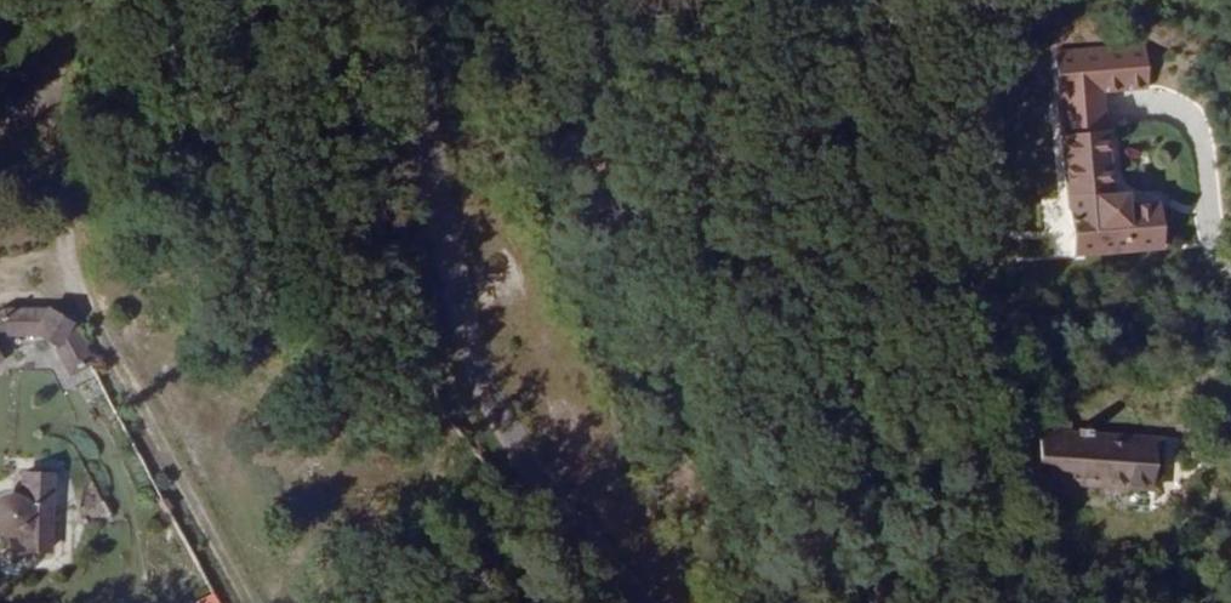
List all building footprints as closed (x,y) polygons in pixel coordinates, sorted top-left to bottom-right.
[(1149,88),(1145,44),(1054,52),(1071,256),(1161,248),(1158,203),(1124,206),(1123,193),(1111,194),(1103,92),(1149,88)] [(4,334),(35,334),(57,347),(71,374),(91,363),(70,323),(51,312),(4,312),(0,315),(0,336),(4,334)] [(1076,435),(1038,432),(1034,481),(1060,482),(1060,479),(1101,482),(1100,485),(1151,489),(1152,471),(1158,471),(1160,440),(1130,438),(1130,439),(1091,436),(1091,429),(1077,428),(1076,435)] [(23,474),(21,505),(17,501),(11,500),(3,501),(0,504),(0,528),(2,530),(8,531),(13,531),(21,527),(20,549),(48,550),(50,475),(23,474)] [(214,594),(197,602),(219,602),(214,594)]
